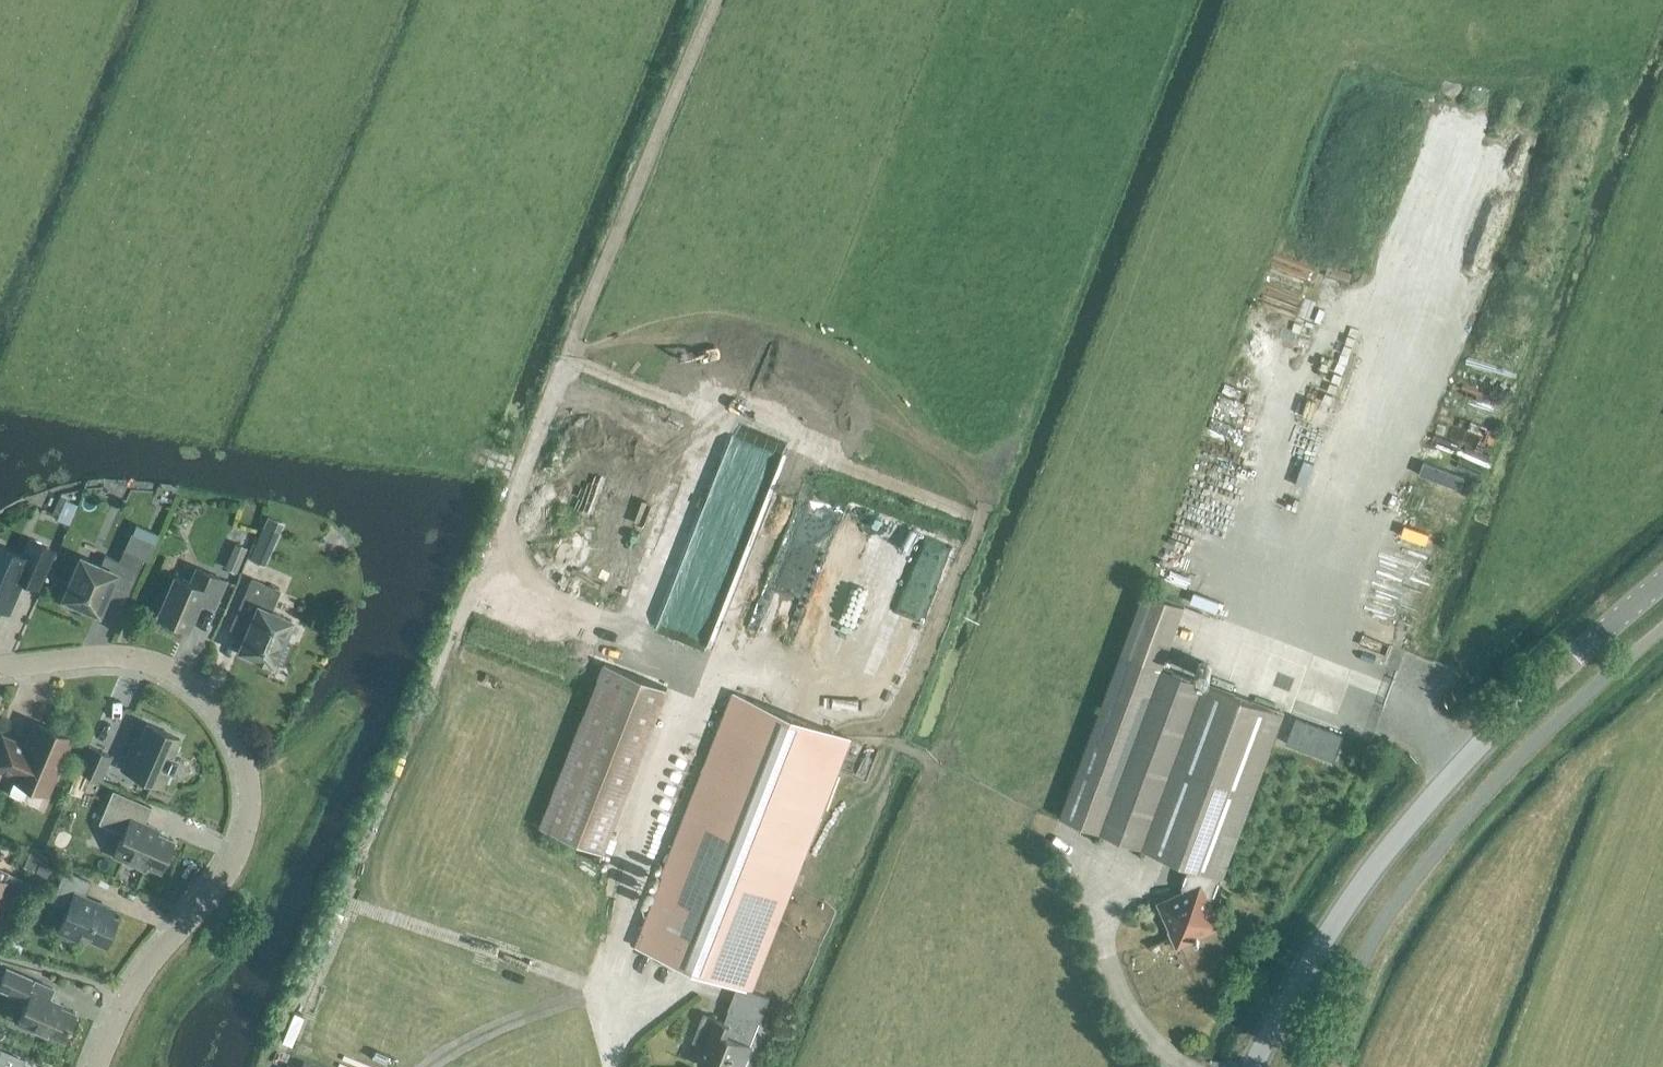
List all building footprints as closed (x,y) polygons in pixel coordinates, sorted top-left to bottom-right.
[(8,611),(22,580),(37,587),(53,551),(29,540),(22,555),(0,546),(0,608),(8,611)] [(235,543),(224,568),(236,573),(246,548),(235,543)] [(257,543),(251,561),(267,567),(273,549),(257,543)] [(82,606),(98,613),(106,594),(124,602),(143,558),(124,550),(119,561),(105,555),(100,566),(81,558),(63,598),(66,599),(64,604),(69,608),(74,610),(80,611),(82,606)] [(174,575),(157,615),(187,628),(199,600),(214,606),(225,580),(196,568),(190,582),(174,575)] [(1393,572),(1375,616),(1389,622),(1407,577),(1393,572)] [(239,650),(273,664),(274,660),(283,664),(291,644),(283,640),(292,620),(269,611),(278,591),(252,580),(230,630),(244,636),(239,650)] [(1171,930),(1166,932),(1175,952),(1199,941),(1196,936),(1217,926),(1206,903),(1212,901),(1220,878),(1222,878),(1283,713),(1120,653),(1058,817),(1188,866),(1180,889),(1182,895),(1159,905),(1171,930)] [(605,664),(540,828),(602,852),(667,688),(605,664)] [(698,1065),(704,1066),(743,1066),(751,1046),(745,1044),(754,1021),(760,1023),(770,998),(750,990),(848,739),(735,694),(636,947),(737,986),(727,1011),(733,1013),(729,1024),(704,1014),(695,1038),(706,1046),(698,1065)] [(1294,719),(1286,752),(1337,763),(1345,731),(1294,719)] [(2,735),(0,741),(0,771),(13,776),(12,778),(48,793),(71,738),(35,723),(26,745),(2,735)] [(139,741),(134,739),(121,768),(163,786),(170,770),(171,771),(177,758),(172,756),(180,738),(147,724),(139,741)] [(79,770),(101,780),(111,756),(89,746),(79,770)] [(79,775),(73,786),(92,795),(97,783),(79,775)] [(151,807),(113,790),(98,823),(123,834),(114,855),(145,869),(147,865),(160,870),(173,840),(157,833),(158,829),(144,823),(151,807)] [(28,867),(48,876),(54,862),(34,853),(28,867)] [(9,908),(23,879),(0,869),(0,904),(9,908)] [(85,897),(91,882),(65,871),(51,903),(66,909),(58,930),(76,938),(78,932),(105,944),(116,917),(111,915),(113,909),(85,897)] [(6,967),(0,980),(0,989),(23,999),(32,979),(6,967)] [(47,1001),(49,998),(32,991),(18,1023),(47,1036),(48,1033),(63,1040),(75,1013),(47,1001)]
